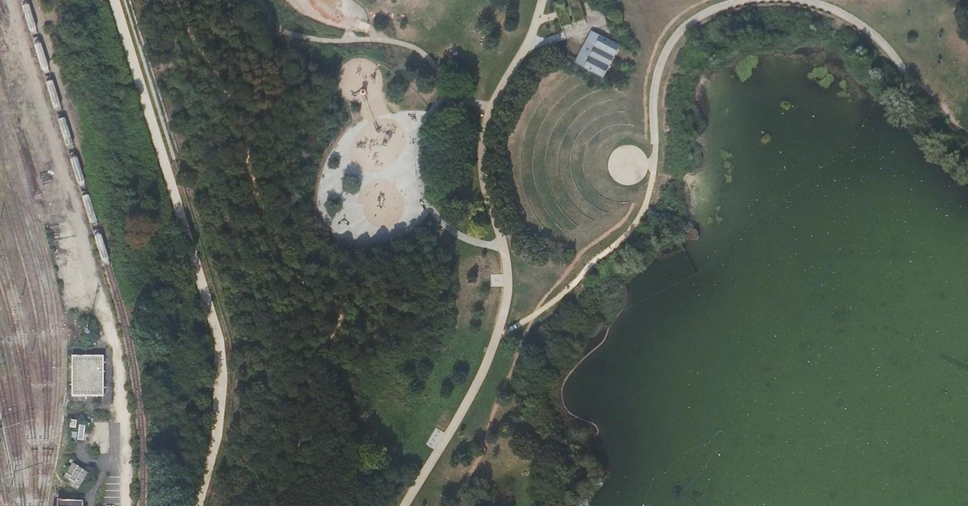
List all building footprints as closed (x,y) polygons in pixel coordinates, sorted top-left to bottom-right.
[(584,20),(578,0),(567,0),(575,23),(584,20)] [(610,44),(612,42),(591,31),(574,63),(595,74),(596,72),(601,75),(612,54),(616,47),(610,44)] [(107,356),(74,356),(73,399),(106,399),(107,356)] [(64,482),(81,489),(88,470),(71,463),(64,482)]
